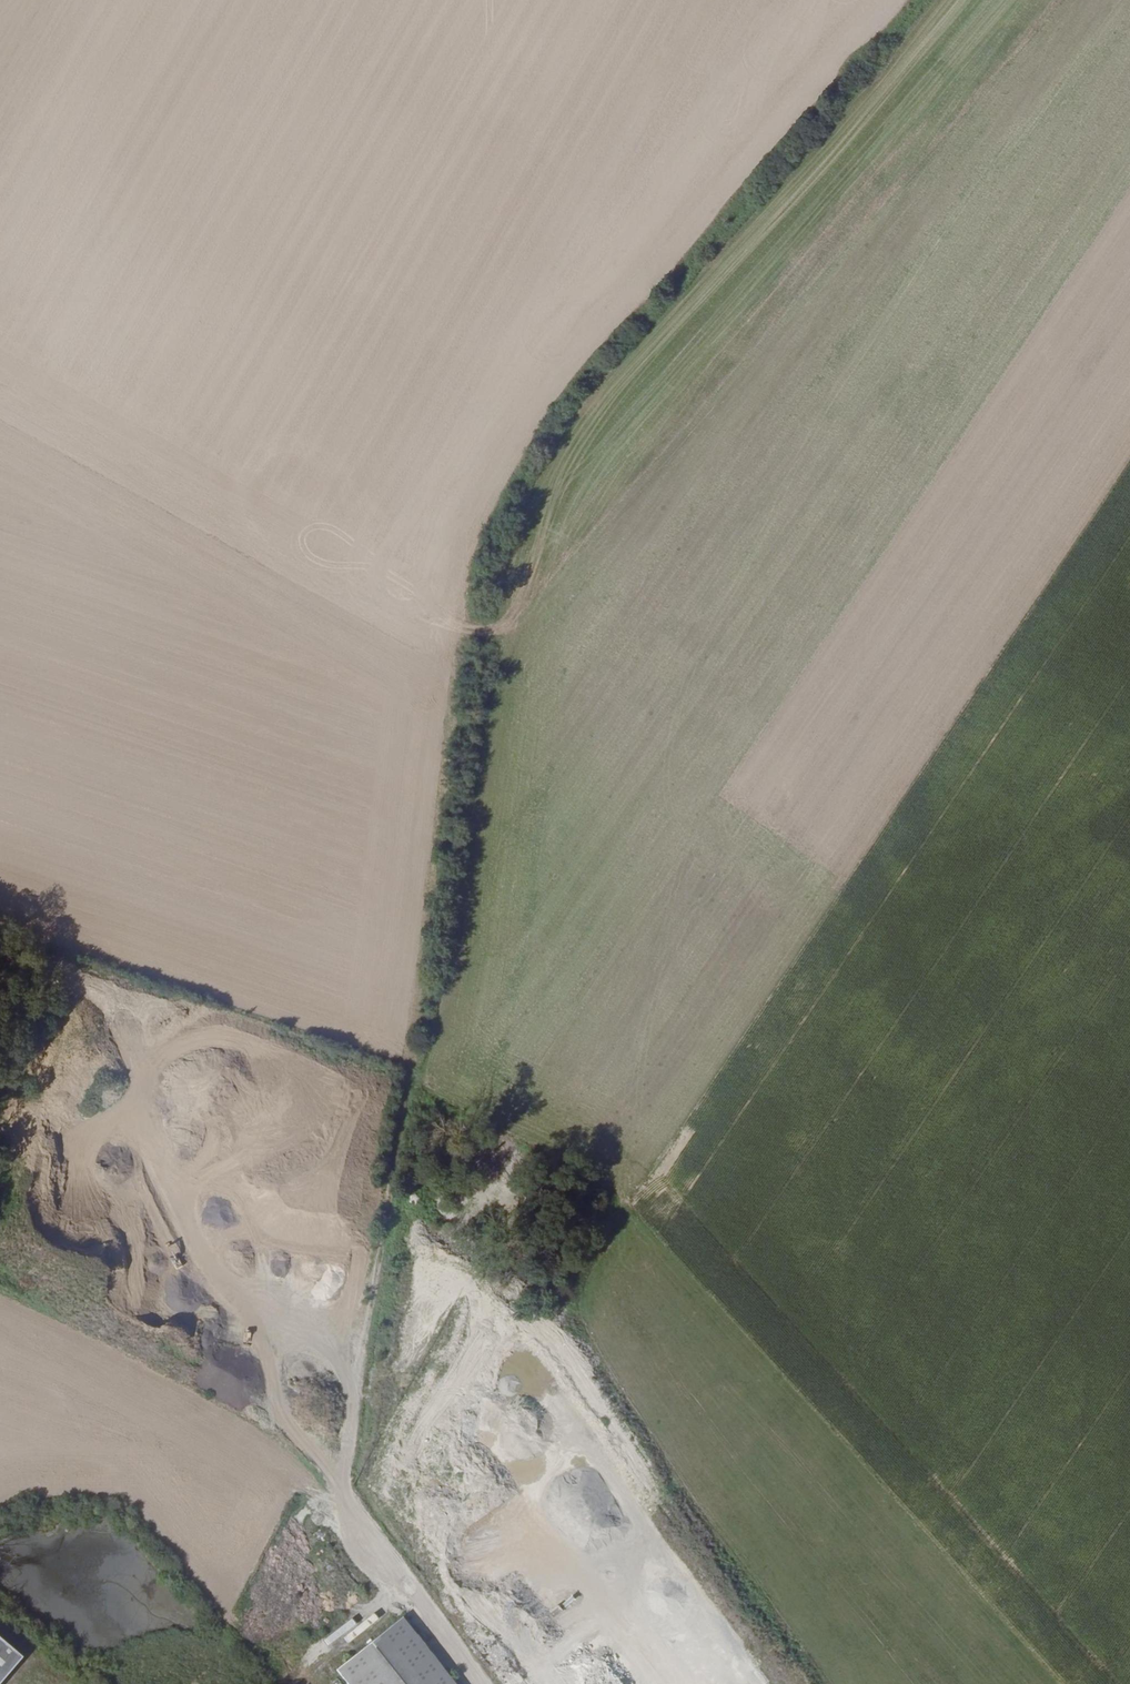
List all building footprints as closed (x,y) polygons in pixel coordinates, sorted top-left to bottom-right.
[(402,1621),(338,1673),(347,1683),(452,1683),(402,1621)] [(0,1637),(0,1683),(22,1655),(0,1637)]
